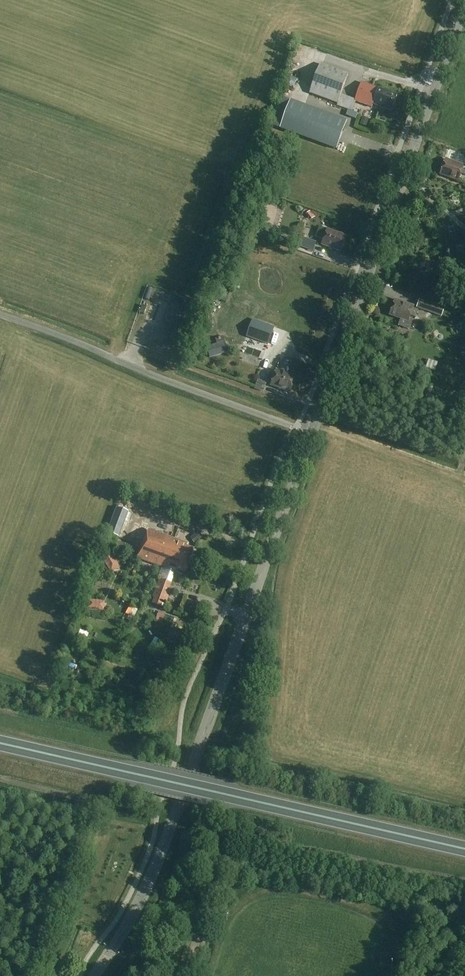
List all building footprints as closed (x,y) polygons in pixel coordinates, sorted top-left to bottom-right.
[(310,94),(338,104),(349,75),(320,64),(310,94)] [(294,89),(298,80),(289,75),(284,85),(294,89)] [(392,111),(397,95),(361,82),(354,101),(372,108),(373,104),(392,111)] [(347,122),(290,101),(280,129),(336,150),(347,122)] [(464,166),(446,160),(440,175),(459,182),(462,174),(464,175),(464,166)] [(310,222),(315,218),(310,212),(305,215),(310,222)] [(257,236),(259,230),(246,225),(243,231),(257,236)] [(322,245),(341,252),(347,236),(327,229),(324,240),(322,245)] [(313,253),(317,243),(298,236),(295,246),(313,253)] [(416,317),(418,311),(413,309),(414,307),(395,300),(390,316),(401,320),(399,326),(409,330),(412,321),(409,320),(411,316),(416,317)] [(442,318),(445,309),(420,300),(417,308),(442,318)] [(248,336),(247,337),(268,345),(268,344),(272,335),(274,329),(253,321),(251,327),(248,336)] [(217,344),(207,348),(210,358),(228,352),(223,337),(216,340),(217,344)] [(282,355),(283,343),(273,342),(272,354),(282,355)] [(429,361),(426,369),(435,372),(438,364),(429,361)] [(266,371),(272,372),(273,364),(260,363),(259,377),(265,378),(266,371)] [(296,377),(277,370),(275,375),(271,373),(268,379),(273,381),(271,386),(290,393),(296,377)] [(257,380),(251,377),(250,381),(266,388),(267,384),(261,382),(262,380),(258,378),(257,380)] [(182,560),(189,563),(194,550),(187,547),(188,544),(148,530),(142,547),(151,551),(152,553),(173,560),(177,561),(179,556),(181,557),(179,561),(181,562),(182,560)] [(198,532),(190,538),(194,544),(202,537),(198,532)] [(186,573),(189,563),(182,560),(181,562),(179,561),(181,557),(179,556),(177,561),(173,560),(152,553),(151,551),(142,547),(138,559),(175,572),(176,570),(186,573)] [(106,566),(112,576),(119,572),(114,562),(106,566)] [(170,584),(172,580),(164,577),(162,581),(159,580),(153,597),(167,602),(171,591),(169,590),(171,584),(170,584)] [(195,603),(187,601),(184,611),(190,612),(191,609),(193,609),(195,603)]
